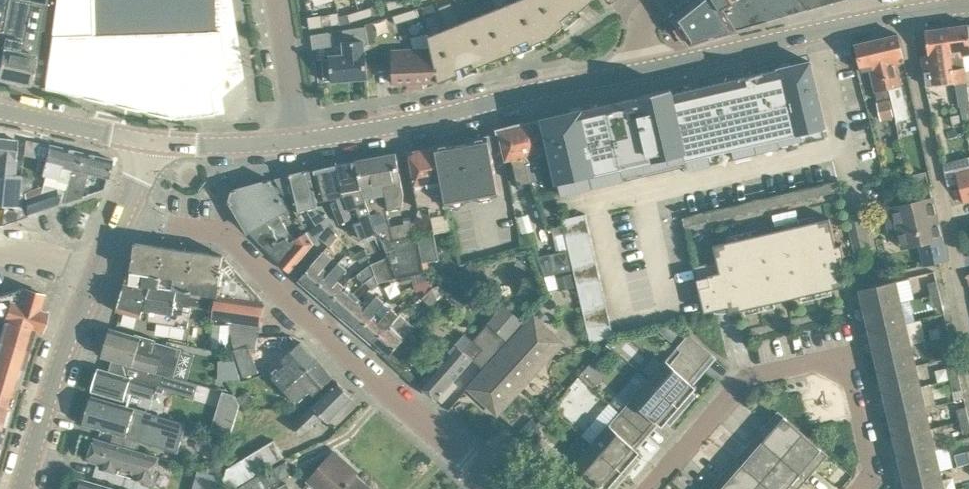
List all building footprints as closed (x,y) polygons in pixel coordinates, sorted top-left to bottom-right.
[(51,34),(55,6),(56,4),(56,0),(46,0),(46,4),(26,0),(9,0),(1,37),(4,38),(0,59),(0,78),(29,84),(30,79),(44,82),(44,84),(45,84),(47,65),(51,34)] [(231,0),(56,0),(56,4),(55,6),(51,34),(47,65),(45,84),(44,88),(77,96),(78,95),(81,96),(81,97),(105,102),(106,101),(114,103),(113,104),(138,110),(138,109),(146,111),(146,112),(170,117),(173,118),(213,114),(213,113),(223,112),(221,95),(233,85),(243,77),(231,0)] [(398,0),(392,0),(386,2),(388,10),(400,6),(398,0)] [(528,0),(515,0),(509,2),(508,0),(494,0),(497,8),(478,15),(496,59),(525,47),(527,51),(535,47),(534,43),(550,37),(528,0)] [(593,0),(528,0),(550,37),(564,25),(567,28),(574,22),(571,19),(593,0)] [(807,9),(798,0),(698,0),(676,17),(680,24),(679,26),(678,28),(677,30),(678,32),(679,34),(681,36),(683,37),(686,37),(688,36),(692,42),(807,9)] [(807,9),(840,0),(798,0),(807,9)] [(496,59),(478,15),(459,23),(451,2),(439,7),(447,27),(427,35),(432,47),(440,81),(458,74),(459,78),(468,75),(466,71),(496,59)] [(432,4),(423,7),(427,16),(435,13),(432,4)] [(371,7),(359,10),(362,18),(374,15),(371,7)] [(419,16),(416,8),(404,12),(407,20),(419,16)] [(362,18),(359,10),(348,14),(350,22),(362,18)] [(330,13),(331,25),(341,23),(339,12),(330,13)] [(407,20),(404,12),(392,15),(395,24),(407,20)] [(324,26),(322,14),(308,16),(310,28),(324,26)] [(967,69),(968,69),(968,24),(948,27),(947,27),(956,82),(959,105),(960,105),(963,118),(963,120),(968,119),(968,86),(967,69)] [(363,53),(363,44),(368,43),(366,32),(365,25),(344,30),(344,42),(345,54),(331,55),(331,58),(322,58),(324,80),(368,77),(366,57),(366,53),(363,53)] [(956,82),(947,27),(926,30),(929,54),(922,55),(926,85),(942,83),(942,84),(956,82)] [(378,30),(366,32),(368,43),(379,42),(378,30)] [(909,118),(897,63),(905,61),(899,33),(876,39),(889,97),(891,96),(897,120),(909,118)] [(889,97),(876,39),(856,44),(862,71),(871,69),(878,99),(889,97)] [(440,81),(432,47),(413,48),(416,88),(424,88),(423,82),(440,81)] [(416,88),(413,48),(392,50),(393,63),(394,83),(407,82),(408,88),(416,88)] [(671,89),(544,119),(562,193),(689,163),(688,159),(826,126),(811,61),(672,94),(671,89)] [(890,102),(878,104),(881,119),(893,117),(890,102)] [(538,153),(545,151),(537,120),(517,125),(533,185),(538,184),(538,186),(545,184),(538,153)] [(533,185),(517,125),(499,129),(506,160),(513,158),(520,189),(533,185)] [(500,194),(491,148),(492,147),(489,135),(436,145),(447,204),(500,194)] [(15,160),(18,140),(0,138),(0,173),(14,174),(15,160)] [(63,202),(71,170),(73,170),(77,151),(49,144),(42,174),(46,175),(41,193),(23,199),(25,207),(26,207),(27,215),(63,202)] [(447,204),(436,145),(409,150),(413,170),(419,207),(432,205),(434,215),(448,212),(447,204)] [(81,197),(87,173),(108,178),(112,159),(77,151),(73,170),(71,170),(63,202),(81,197)] [(416,232),(392,236),(386,210),(403,206),(405,192),(400,172),(397,153),(356,160),(364,197),(371,209),(372,212),(381,232),(378,233),(386,257),(390,256),(398,277),(400,277),(411,274),(424,271),(421,257),(419,251),(416,232)] [(364,197),(356,160),(339,163),(315,169),(319,188),(323,200),(332,196),(332,201),(340,222),(354,216),(350,206),(356,204),(361,220),(355,222),(361,239),(378,233),(381,232),(372,212),(371,209),(364,197)] [(319,205),(314,189),(309,170),(288,175),(289,176),(276,178),(276,180),(285,196),(293,193),(297,211),(309,208),(310,212),(318,224),(311,228),(317,238),(320,236),(333,221),(322,204),(319,205)] [(968,203),(968,170),(957,173),(965,204),(968,203)] [(20,175),(14,174),(0,173),(0,205),(4,206),(16,207),(20,175)] [(294,239),(278,212),(287,207),(275,187),(272,181),(271,179),(247,186),(283,246),(294,239)] [(839,181),(827,184),(829,193),(841,190),(839,181)] [(829,193),(827,184),(815,187),(817,195),(829,193)] [(283,246),(247,186),(232,190),(229,198),(249,230),(289,272),(314,242),(308,231),(294,239),(283,246)] [(817,195),(815,187),(803,190),(805,198),(817,195)] [(805,198),(803,190),(791,192),(793,201),(805,198)] [(793,201),(791,192),(779,195),(781,204),(793,201)] [(781,204),(779,195),(767,198),(769,207),(781,204)] [(928,265),(948,260),(933,197),(893,207),(896,216),(893,217),(891,219),(890,220),(889,223),(889,226),(889,228),(890,230),(891,231),(893,233),(896,234),(897,234),(900,234),(903,247),(922,242),(928,265)] [(769,207),(767,198),(755,201),(757,209),(769,207)] [(757,209),(755,201),(743,204),(745,212),(757,209)] [(745,212),(743,204),(731,206),(733,215),(745,212)] [(27,216),(27,215),(26,207),(25,207),(16,207),(4,206),(2,225),(27,216)] [(733,215),(731,206),(719,209),(721,218),(733,215)] [(721,218),(719,209),(707,212),(709,220),(721,218)] [(709,220),(707,212),(695,215),(697,223),(709,220)] [(562,219),(565,230),(588,224),(586,213),(562,219)] [(697,223),(695,215),(683,217),(685,226),(697,223)] [(863,234),(859,215),(848,218),(852,237),(863,234)] [(839,257),(845,255),(842,243),(836,245),(830,217),(801,224),(800,218),(799,219),(800,224),(744,237),(743,232),(742,232),(743,237),(714,244),(717,260),(694,265),(705,312),(717,309),(715,303),(727,300),(730,312),(759,305),(760,311),(761,310),(760,305),(816,292),(817,297),(818,297),(817,292),(846,285),(839,257)] [(341,233),(333,221),(320,236),(330,245),(341,233)] [(591,236),(588,224),(565,230),(567,241),(591,236)] [(419,251),(421,257),(436,255),(431,229),(416,232),(419,251)] [(535,230),(523,234),(525,241),(537,238),(535,230)] [(593,247),(591,236),(567,241),(570,252),(593,247)] [(160,288),(167,247),(137,242),(134,261),(131,261),(125,282),(131,284),(131,283),(150,286),(160,288)] [(195,251),(167,247),(160,288),(189,292),(195,251)] [(596,258),(593,247),(570,252),(572,263),(596,258)] [(364,248),(355,252),(359,261),(368,257),(364,248)] [(330,272),(324,267),(333,257),(325,249),(298,280),(313,292),(330,272)] [(572,270),(568,249),(538,256),(545,275),(572,270)] [(261,297),(226,258),(222,258),(223,255),(195,251),(189,292),(216,295),(250,300),(260,302),(261,297)] [(390,256),(386,257),(372,262),(375,272),(378,283),(398,277),(390,256)] [(598,269),(596,258),(572,263),(575,274),(598,269)] [(344,285),(338,280),(348,269),(339,262),(330,272),(313,292),(327,305),(344,285)] [(352,292),(361,281),(375,272),(372,262),(351,277),(344,285),(327,305),(345,320),(362,300),(352,292)] [(453,299),(479,270),(470,262),(444,291),(453,299)] [(577,285),(601,280),(598,269),(575,274),(577,285)] [(572,272),(558,275),(560,286),(560,288),(575,285),(572,272)] [(411,274),(400,277),(402,285),(413,282),(411,274)] [(427,281),(421,283),(425,294),(434,287),(431,279),(427,281)] [(603,291),(601,280),(577,285),(580,297),(603,291)] [(861,288),(866,310),(901,302),(896,280),(861,288)] [(937,280),(928,282),(931,295),(940,293),(937,280)] [(213,312),(216,295),(189,292),(160,288),(150,286),(131,283),(131,284),(125,282),(116,311),(140,317),(139,317),(155,322),(188,328),(192,308),(213,312)] [(40,309),(44,294),(20,287),(0,294),(0,319),(4,321),(5,321),(34,330),(41,332),(47,311),(40,309)] [(425,294),(421,297),(431,306),(439,297),(434,287),(425,294)] [(606,302),(603,291),(580,297),(582,308),(606,302)] [(943,305),(940,293),(931,295),(934,307),(943,305)] [(261,326),(264,302),(260,302),(250,300),(216,295),(213,312),(212,318),(228,321),(261,326)] [(359,332),(376,312),(385,302),(377,295),(368,305),(362,300),(345,320),(359,332)] [(608,313),(606,302),(582,308),(585,319),(608,313)] [(906,323),(901,302),(866,310),(871,331),(906,323)] [(508,305),(491,324),(510,341),(527,322),(508,305)] [(373,345),(391,324),(399,314),(391,307),(382,317),(376,312),(359,332),(373,345)] [(611,325),(608,313),(585,319),(588,330),(611,325)] [(535,316),(469,388),(497,414),(509,401),(504,397),(539,359),(544,363),(563,342),(535,316)] [(212,319),(208,345),(221,348),(224,348),(228,322),(212,319)] [(401,342),(414,326),(406,319),(396,330),(391,324),(373,345),(388,357),(401,342)] [(5,321),(2,330),(0,330),(0,343),(27,351),(34,330),(5,321)] [(259,336),(261,326),(228,321),(227,333),(230,333),(259,336)] [(947,322),(938,324),(941,337),(950,335),(947,322)] [(911,344),(906,323),(871,331),(876,352),(911,344)] [(614,336),(611,325),(588,330),(590,341),(614,336)] [(154,342),(156,337),(135,332),(134,335),(130,334),(111,328),(103,356),(113,359),(184,378),(191,352),(178,348),(154,342)] [(257,349),(259,336),(230,333),(244,377),(257,373),(249,348),(257,349)] [(666,359),(649,379),(684,409),(697,394),(693,391),(698,386),(690,380),(699,370),(699,369),(712,354),(716,357),(717,356),(689,333),(677,347),(682,350),(671,363),(666,359)] [(952,347),(950,335),(941,337),(944,349),(952,347)] [(286,389),(318,360),(302,342),(269,370),(286,389)] [(27,351),(0,343),(0,362),(22,370),(27,351)] [(450,384),(473,359),(481,350),(473,343),(465,353),(455,344),(433,369),(420,384),(437,399),(450,384)] [(915,365),(911,344),(876,352),(881,373),(915,365)] [(218,361),(218,379),(241,379),(234,357),(232,349),(224,348),(221,348),(222,357),(218,361)] [(200,382),(184,378),(113,359),(109,371),(99,368),(93,390),(112,396),(123,399),(126,389),(153,396),(155,390),(162,392),(164,386),(196,395),(200,382)] [(314,394),(333,377),(318,360),(286,389),(297,401),(310,389),(314,394)] [(22,370),(0,362),(0,383),(16,388),(22,370)] [(956,364),(948,366),(951,379),(959,377),(956,364)] [(920,386),(915,365),(881,373),(886,394),(920,386)] [(962,389),(959,377),(951,379),(953,391),(962,389)] [(684,409),(649,379),(621,411),(648,435),(649,435),(645,432),(655,420),(663,426),(667,421),(671,424),(684,409)] [(329,421),(353,398),(337,381),(323,395),(293,424),(302,434),(322,415),(329,421)] [(0,383),(0,404),(11,407),(16,388),(0,383)] [(925,407),(920,386),(886,394),(890,415),(925,407)] [(224,390),(217,411),(236,416),(242,400),(241,398),(238,394),(224,390)] [(251,392),(241,398),(242,400),(247,409),(257,403),(251,392)] [(187,423),(110,400),(91,395),(83,424),(179,452),(187,423)] [(11,407),(0,404),(0,424),(5,426),(11,407)] [(957,408),(960,421),(968,419),(968,418),(966,406),(957,408)] [(930,428),(925,407),(890,415),(895,436),(930,428)] [(782,456),(804,432),(778,410),(757,434),(782,456)] [(648,436),(648,435),(621,411),(593,444),(627,474),(640,459),(637,456),(641,451),(634,444),(644,433),(648,436)] [(960,421),(963,433),(968,432),(968,419),(960,421)] [(935,449),(930,428),(895,436),(900,457),(935,449)] [(829,454),(804,432),(782,456),(808,478),(829,454)] [(762,480),(782,456),(757,434),(736,458),(762,480)] [(159,458),(114,444),(95,438),(89,459),(102,463),(101,467),(116,472),(118,468),(136,474),(135,478),(143,481),(142,484),(153,487),(158,470),(155,469),(159,458)] [(227,468),(221,488),(230,488),(236,486),(283,456),(273,440),(227,468)] [(593,444),(564,476),(579,488),(595,488),(599,484),(604,488),(608,488),(611,486),(614,488),(627,474),(593,444)] [(940,470),(935,449),(900,457),(905,478),(940,470)] [(346,466),(348,464),(335,452),(321,467),(309,480),(311,481),(307,486),(310,488),(371,488),(346,466)] [(210,454),(206,468),(219,472),(224,459),(210,454)] [(808,478),(782,456),(762,480),(772,488),(798,488),(808,478)] [(762,480),(736,458),(716,482),(724,488),(754,488),(762,480)] [(293,472),(286,460),(242,483),(245,488),(261,488),(293,472)] [(192,488),(214,488),(217,478),(219,472),(206,468),(199,466),(192,488)] [(940,470),(905,478),(908,488),(944,488),(940,470)] [(83,478),(79,488),(119,488),(83,478)] [(762,480),(754,488),(772,488),(762,480)]
